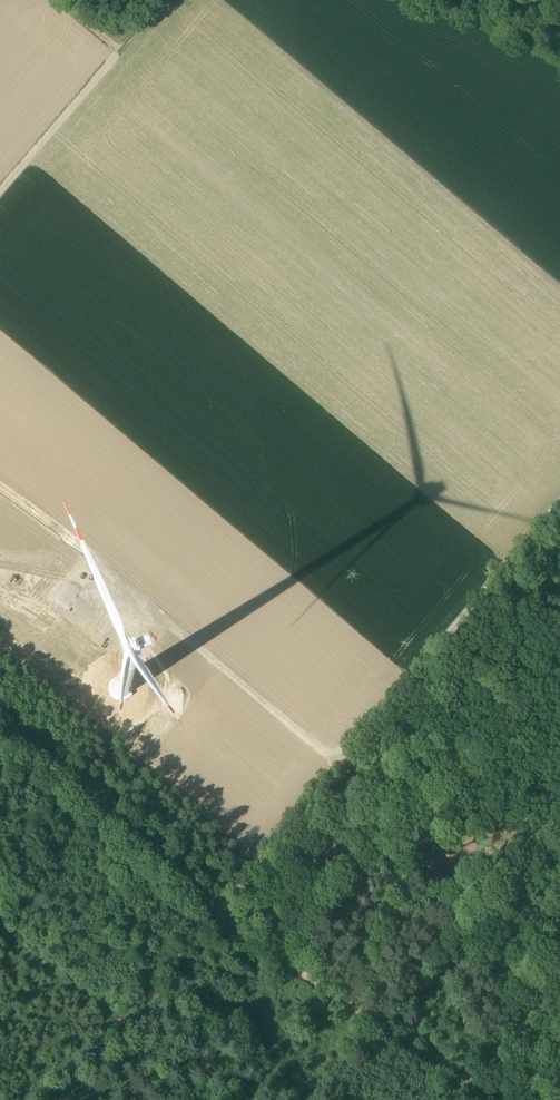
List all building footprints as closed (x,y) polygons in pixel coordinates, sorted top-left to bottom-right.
[(557,562),(559,559),(559,554),(556,551),(552,557),(557,562)]
